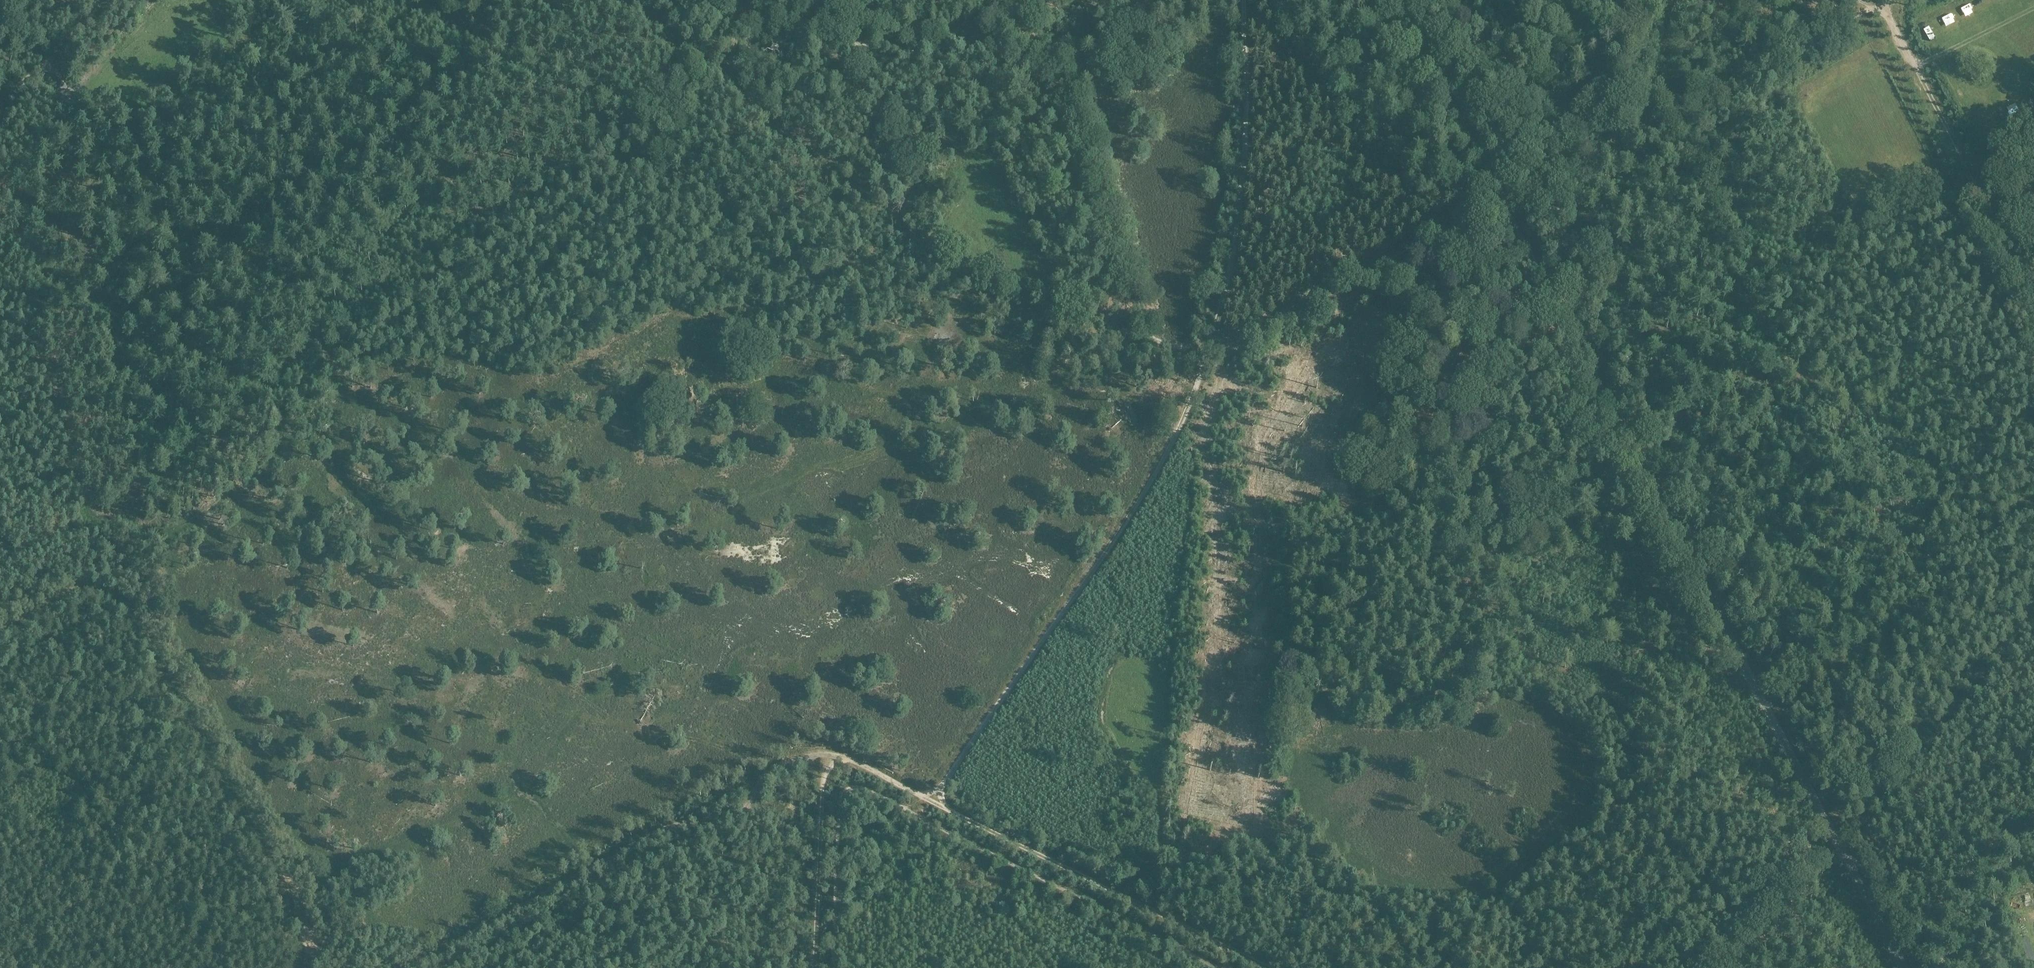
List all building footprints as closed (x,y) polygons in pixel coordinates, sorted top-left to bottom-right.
[(1930,28),(1924,32),(1930,42),(1936,39),(1930,28)]
